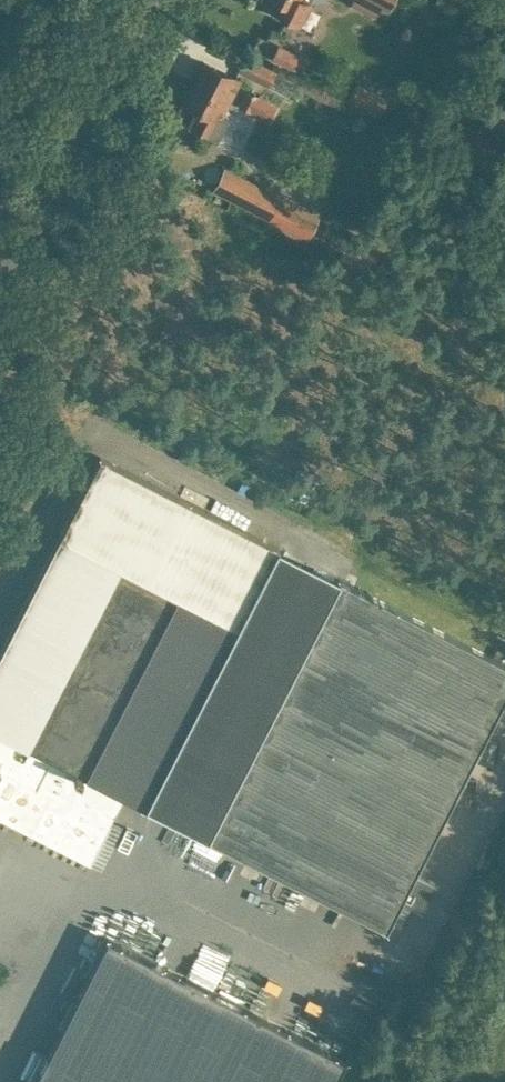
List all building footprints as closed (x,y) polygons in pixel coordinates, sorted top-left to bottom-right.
[(280,3),(274,13),(300,26),(312,3),(309,2),(310,0),(275,0),(280,3)] [(350,5),(376,18),(382,5),(388,8),(392,0),(353,0),(350,5)] [(434,5),(448,11),(452,0),(437,0),(434,5)] [(10,40),(5,57),(19,61),(24,44),(10,40)] [(272,58),(292,69),(299,55),(279,45),(272,58)] [(241,67),(288,95),(296,82),(248,54),(241,67)] [(191,126),(210,137),(220,117),(216,115),(235,78),(204,62),(183,103),(199,111),(191,126)] [(249,88),(240,105),(266,120),(276,102),(249,88)] [(373,91),(365,107),(380,114),(388,99),(373,91)] [(246,178),(232,202),(294,236),(308,212),(246,178)] [(147,808),(279,548),(100,456),(0,652),(0,817),(90,864),(124,797),(147,808)] [(386,928),(399,901),(422,913),(436,886),(414,875),(504,697),(504,663),(339,578),(207,837),(386,928)] [(346,1058),(107,937),(34,1081),(334,1081),(346,1058)]
